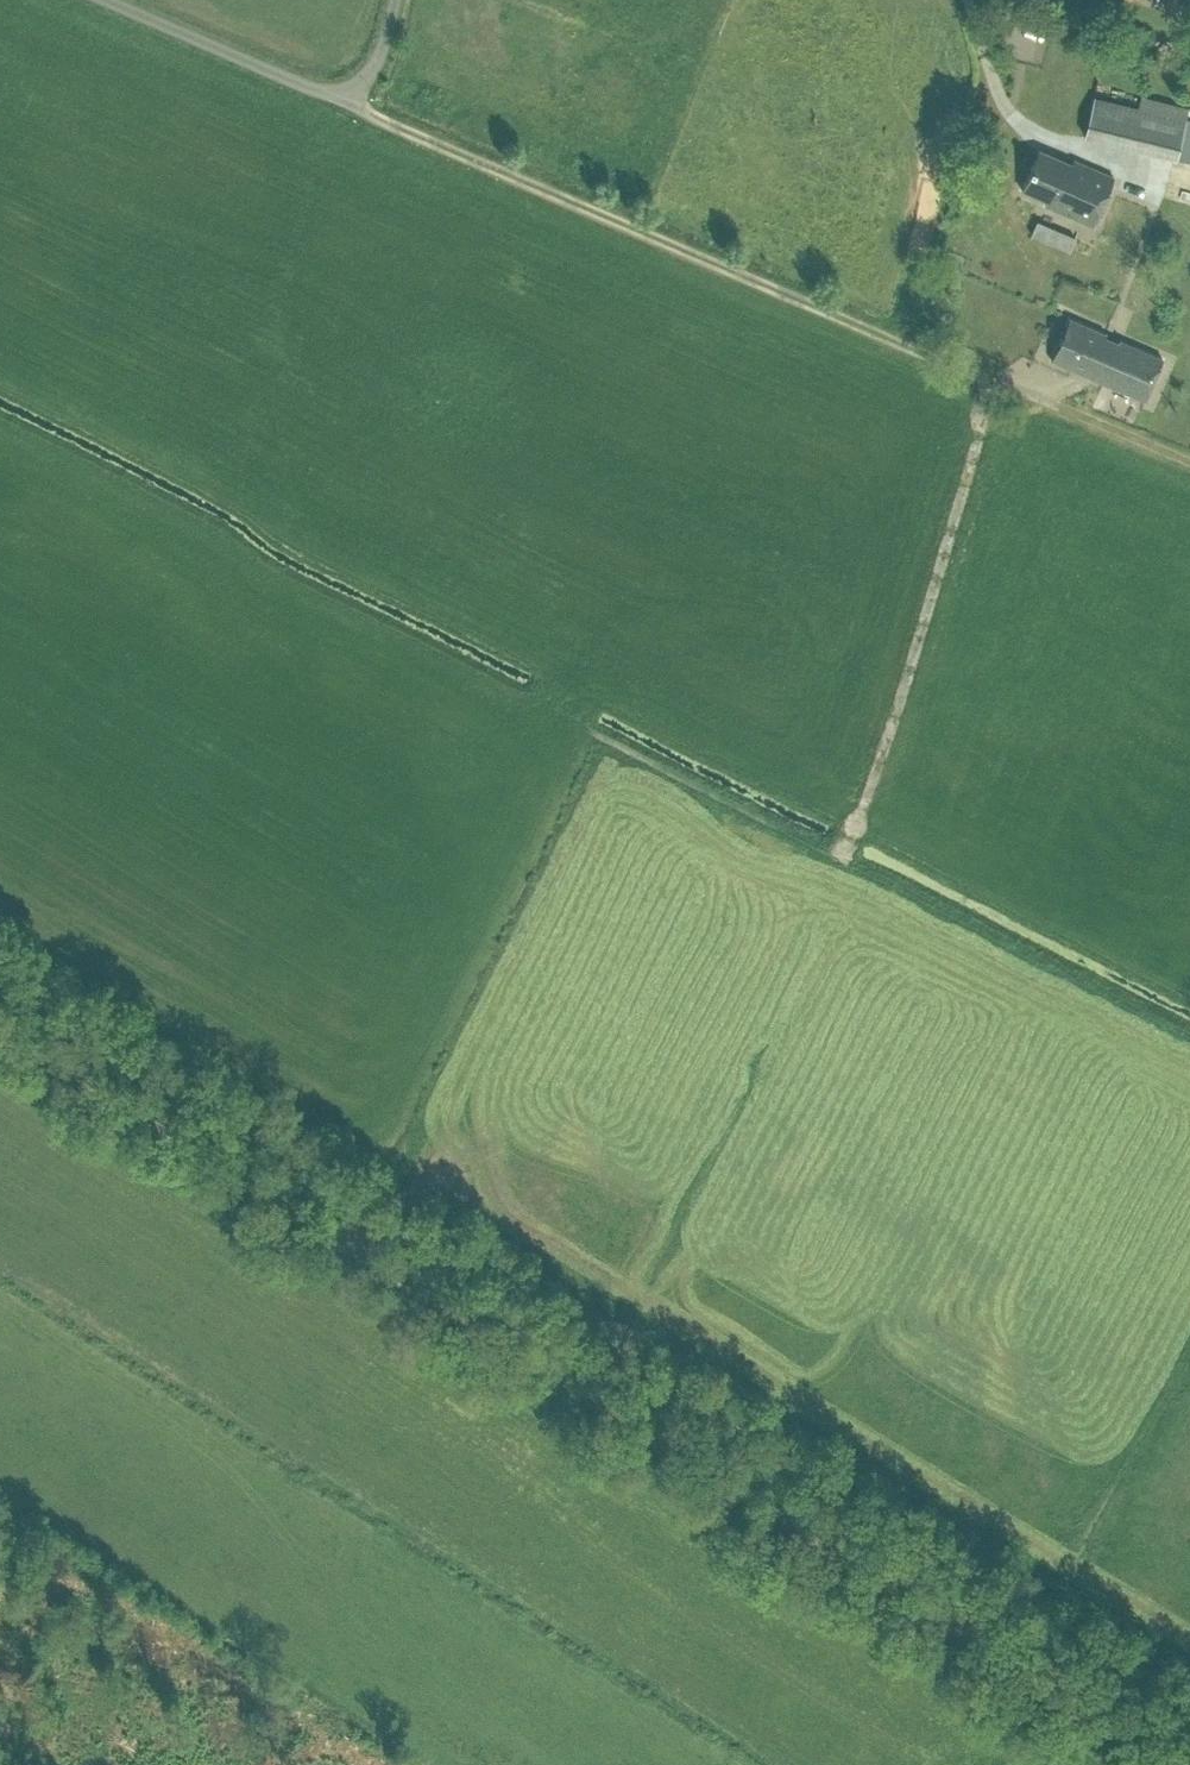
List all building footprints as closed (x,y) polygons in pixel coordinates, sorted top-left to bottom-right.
[(1180,121),(1088,96),(1078,133),(1170,157),(1180,121)] [(1038,150),(1021,189),(1047,200),(1045,205),(1093,225),(1114,177),(1073,160),(1071,164),(1038,150)] [(1051,360),(1144,400),(1163,358),(1069,318),(1051,360)]
